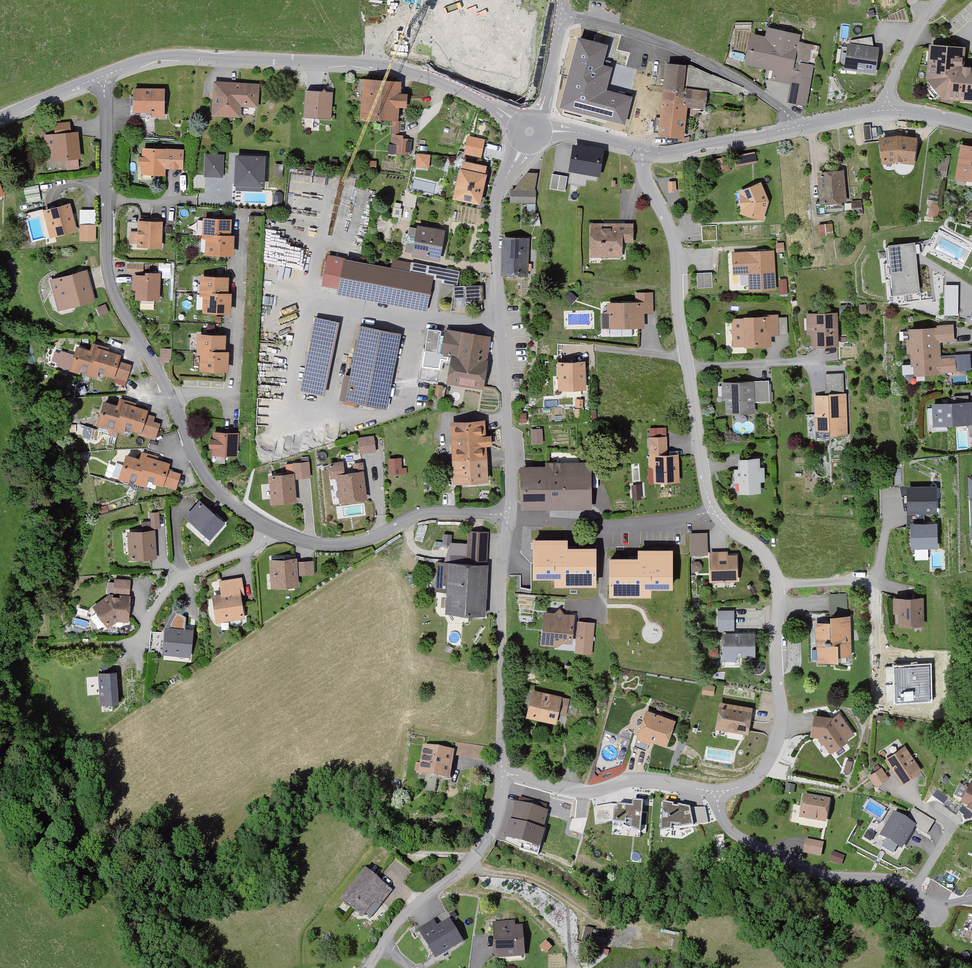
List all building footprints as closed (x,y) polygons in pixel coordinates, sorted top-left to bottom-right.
[(433,28),(430,65),(477,69),(481,29),(455,27),(454,30),(433,28)] [(752,36),(746,67),(773,72),(771,82),(791,86),(787,105),(808,109),(813,84),(794,80),(803,36),(768,29),(766,39),(752,36)] [(498,31),(494,45),(509,50),(513,35),(498,31)] [(580,41),(563,107),(623,123),(630,97),(605,90),(611,69),(600,66),(605,47),(580,41)] [(879,46),(848,42),(844,68),(876,73),(879,46)] [(931,44),(929,81),(945,100),(971,103),(971,66),(965,65),(967,46),(931,44)] [(667,65),(658,138),(686,141),(690,111),(706,112),(709,93),(686,90),(689,68),(667,65)] [(364,80),(362,118),(398,120),(398,107),(406,107),(407,94),(399,94),(400,82),(364,80)] [(214,83),(212,117),(241,119),(242,107),(258,108),(260,86),(214,83)] [(134,90),(134,114),(152,115),(152,119),(164,119),(165,91),(134,90)] [(307,92),(305,119),(332,121),(334,93),(307,92)] [(392,122),(390,152),(405,154),(407,138),(399,138),(400,123),(392,122)] [(51,148),(51,164),(82,163),(80,135),(71,135),(71,125),(56,126),(56,136),(54,136),(54,148),(51,148)] [(899,136),(879,138),(883,165),(899,163),(915,165),(919,139),(899,136)] [(469,137),(465,156),(482,159),(486,140),(469,137)] [(962,145),(956,179),(971,182),(971,147),(962,145)] [(574,146),(569,173),(602,179),(607,152),(574,146)] [(141,168),(141,177),(166,177),(166,172),(184,173),(184,151),(143,150),(143,159),(139,159),(139,168),(141,168)] [(755,151),(734,155),(735,165),(756,161),(755,151)] [(416,165),(430,166),(431,153),(417,152),(416,165)] [(224,155),(205,153),(204,176),(222,177),(224,155)] [(265,155),(235,154),(234,185),(264,186),(265,155)] [(946,177),(949,156),(941,154),(937,175),(946,177)] [(727,157),(715,159),(718,172),(729,169),(727,157)] [(462,170),(455,201),(481,207),(489,176),(485,175),(487,168),(467,163),(465,170),(462,170)] [(283,164),(274,164),(273,176),(282,176),(283,164)] [(846,171),(819,173),(820,209),(848,208),(846,171)] [(567,176),(553,174),(551,188),(565,191),(567,176)] [(761,182),(739,191),(740,202),(741,212),(763,219),(769,200),(761,182)] [(38,188),(23,190),(26,207),(41,204),(38,188)] [(511,191),(511,206),(536,207),(537,192),(511,191)] [(417,195),(405,193),(403,205),(415,208),(417,195)] [(861,200),(851,201),(852,214),(862,213),(861,200)] [(940,205),(929,204),(927,216),(938,217),(940,205)] [(42,212),(49,239),(76,232),(69,205),(42,212)] [(393,207),(392,217),(400,218),(402,209),(393,207)] [(232,238),(232,221),(203,220),(203,238),(232,238)] [(138,244),(138,248),(162,249),(163,223),(139,222),(139,232),(130,232),(129,244),(138,244)] [(591,225),(591,259),(623,260),(624,244),(634,244),(635,226),(591,225)] [(716,225),(702,226),(703,241),(717,240),(716,225)] [(833,225),(818,226),(819,236),(834,235),(833,225)] [(80,227),(81,243),(96,243),(96,227),(80,227)] [(415,252),(414,255),(439,259),(443,231),(419,227),(418,231),(409,229),(406,250),(415,252)] [(234,258),(234,238),(232,238),(203,238),(203,241),(207,242),(206,258),(234,258)] [(501,239),(502,276),(530,276),(530,239),(501,239)] [(784,242),(776,243),(776,252),(784,251),(784,242)] [(915,242),(889,245),(893,293),(920,291),(915,242)] [(748,276),(749,293),(775,292),(774,253),(733,254),(733,276),(748,276)] [(328,257),(322,289),(335,292),(341,260),(328,257)] [(393,259),(391,269),(432,277),(443,279),(442,283),(456,286),(459,272),(393,259)] [(346,260),(339,294),(426,310),(432,277),(391,269),(346,260)] [(143,263),(127,263),(127,272),(143,273),(143,263)] [(170,263),(159,263),(159,272),(170,272),(170,263)] [(50,282),(58,314),(97,303),(88,271),(50,282)] [(712,273),(697,273),(698,288),(712,287),(712,273)] [(137,293),(136,303),(160,304),(161,275),(147,274),(147,278),(133,278),(133,293),(137,293)] [(201,296),(229,296),(230,279),(201,278),(201,296)] [(959,314),(958,283),(944,283),(945,314),(959,314)] [(483,304),(483,288),(454,289),(455,311),(467,311),(467,305),(483,304)] [(232,316),(232,296),(229,296),(201,296),(200,299),(204,299),(204,315),(232,316)] [(609,316),(610,331),(644,330),(644,317),(652,317),(652,296),(635,296),(635,304),(603,305),(603,316),(609,316)] [(852,304),(839,305),(840,318),(848,318),(848,313),(853,313),(852,304)] [(837,313),(807,313),(807,334),(812,334),(812,346),(838,346),(837,313)] [(733,348),(771,347),(770,339),(788,338),(788,321),(779,321),(779,318),(744,318),(744,322),(732,322),(733,348)] [(339,325),(315,321),(300,394),(325,399),(339,325)] [(954,343),(953,325),(937,326),(938,329),(912,330),(913,368),(916,375),(957,374),(957,358),(941,358),(941,344),(954,343)] [(360,329),(347,402),(387,409),(400,336),(360,329)] [(425,353),(438,355),(441,334),(429,331),(425,353)] [(453,355),(449,382),(481,387),(488,339),(446,333),(443,353),(453,355)] [(226,354),(227,337),(198,336),(198,354),(226,354)] [(79,347),(70,372),(97,381),(99,374),(127,384),(132,368),(119,364),(122,358),(109,353),(110,351),(93,345),(91,351),(79,347)] [(162,347),(160,360),(167,361),(169,348),(162,347)] [(229,374),(229,354),(226,354),(198,354),(198,357),(201,358),(201,374),(229,374)] [(423,361),(414,361),(413,378),(447,379),(448,367),(423,366),(423,361)] [(559,365),(560,390),(585,389),(584,364),(559,365)] [(846,372),(825,372),(825,391),(847,390),(846,372)] [(740,416),(755,415),(755,402),(771,402),(771,381),(718,382),(718,400),(725,401),(725,415),(740,416)] [(846,395),(813,397),(815,432),(830,432),(830,438),(848,438),(846,395)] [(105,403),(96,428),(123,437),(125,430),(140,434),(139,438),(155,442),(160,425),(153,423),(154,419),(146,417),(148,413),(135,409),(136,406),(120,401),(118,407),(105,403)] [(934,404),(935,427),(971,425),(971,403),(934,404)] [(485,423),(450,425),(455,488),(489,485),(485,423)] [(542,430),(531,430),(532,444),(542,443),(542,430)] [(212,450),(212,458),(238,458),(238,435),(213,434),(213,442),(210,442),(210,450),(212,450)] [(358,438),(360,453),(376,451),(374,436),(358,438)] [(654,471),(655,485),(680,484),(679,456),(667,457),(667,440),(648,440),(649,472),(654,471)] [(127,456),(119,481),(145,490),(148,483),(176,493),(181,477),(168,473),(170,466),(158,462),(159,459),(142,454),(140,460),(127,456)] [(399,456),(389,457),(389,473),(399,473),(399,456)] [(741,486),(741,497),(762,496),(762,485),(766,485),(766,471),(761,471),(761,461),(741,462),(741,472),(735,472),(736,486),(741,486)] [(111,475),(120,476),(121,463),(111,463),(111,475)] [(340,505),(367,502),(363,465),(352,466),(353,475),(345,476),(344,465),(329,466),(330,483),(337,482),(340,505)] [(523,511),(560,511),(559,465),(546,465),(546,469),(523,469),(523,511)] [(560,511),(594,511),(594,465),(559,465),(560,511)] [(268,478),(270,507),(297,505),(295,482),(310,481),(309,466),(286,467),(286,477),(268,478)] [(936,486),(907,487),(907,513),(937,513),(936,486)] [(184,519),(211,542),(226,524),(199,501),(184,519)] [(127,534),(130,563),(155,561),(153,532),(160,531),(159,514),(149,514),(150,524),(142,524),(143,533),(127,534)] [(936,525),(912,525),(912,549),(936,548),(936,525)] [(443,533),(443,542),(452,541),(451,532),(443,533)] [(452,545),(445,565),(487,568),(488,534),(468,534),(468,546),(452,545)] [(689,537),(690,558),(707,558),(706,536),(689,537)] [(566,541),(532,541),(532,581),(554,581),(554,588),(597,588),(597,549),(566,549),(566,541)] [(610,559),(609,598),(651,599),(651,591),(673,591),(673,551),(638,551),(638,559),(610,559)] [(711,554),(712,585),(739,584),(738,558),(729,559),(729,554),(711,554)] [(693,572),(710,572),(710,560),(693,559),(693,572)] [(273,562),(274,587),(297,586),(296,561),(273,562)] [(313,562),(299,563),(300,575),(313,574),(313,562)] [(446,616),(487,618),(489,568),(487,568),(445,565),(436,566),(435,595),(447,595),(446,616)] [(130,625),(130,598),(131,581),(114,580),(113,597),(91,609),(106,629),(118,624),(130,625)] [(212,599),(216,624),(244,620),(240,595),(244,594),(243,580),(220,583),(222,597),(212,599)] [(829,623),(816,623),(818,663),(841,662),(841,657),(852,656),(850,616),(846,616),(845,595),(828,596),(829,623)] [(922,599),(894,599),(894,615),(900,615),(900,628),(922,628),(922,599)] [(437,601),(437,609),(445,609),(445,601),(437,601)] [(718,613),(718,633),(735,633),(734,613),(718,613)] [(546,615),(542,648),(559,649),(564,645),(572,646),(575,619),(546,615)] [(579,624),(576,647),(592,649),(595,626),(579,624)] [(165,628),(163,657),(193,659),(196,631),(165,628)] [(151,630),(150,648),(162,649),(163,631),(151,630)] [(723,635),(723,664),(737,664),(737,658),(757,658),(757,636),(723,635)] [(931,664),(893,665),(894,704),(932,703),(931,664)] [(98,676),(100,708),(119,707),(118,675),(98,676)] [(704,687),(702,698),(714,700),(716,690),(704,687)] [(534,692),(527,721),(558,727),(560,714),(567,715),(570,700),(534,692)] [(722,706),(717,732),(749,737),(754,711),(722,706)] [(648,713),(637,742),(650,746),(652,742),(667,748),(676,724),(648,713)] [(833,718),(815,715),(812,738),(820,740),(831,755),(849,742),(837,726),(840,722),(835,716),(833,718)] [(454,752),(453,756),(483,760),(485,748),(455,743),(454,752)] [(424,747),(419,775),(449,780),(453,756),(454,752),(424,747)] [(905,747),(886,761),(903,785),(922,772),(905,747)] [(853,762),(847,760),(843,772),(849,773),(853,762)] [(882,768),(870,776),(877,788),(890,779),(882,768)] [(971,781),(963,801),(971,805),(971,781)] [(693,806),(703,805),(702,797),(693,797),(693,806)] [(800,821),(828,825),(832,801),(804,797),(800,821)] [(633,808),(617,807),(617,812),(614,811),(613,824),(624,825),(624,827),(640,835),(643,803),(633,803),(633,808)] [(689,808),(662,804),(661,831),(693,825),(689,808)] [(515,805),(511,823),(544,832),(548,814),(515,805)] [(908,820),(894,812),(881,836),(905,850),(916,829),(927,835),(935,822),(914,810),(908,820)] [(511,823),(506,841),(539,850),(544,832),(511,823)] [(824,846),(806,843),(803,857),(822,861),(824,846)] [(366,871),(341,905),(362,920),(366,916),(372,920),(391,895),(386,892),(389,888),(366,871)] [(947,900),(951,890),(929,882),(925,892),(947,900)] [(435,924),(419,932),(436,962),(465,944),(451,920),(437,929),(435,924)] [(514,922),(494,924),(496,955),(522,953),(520,927),(514,927),(514,922)] [(552,947),(546,941),(539,947),(546,953),(552,947)]
